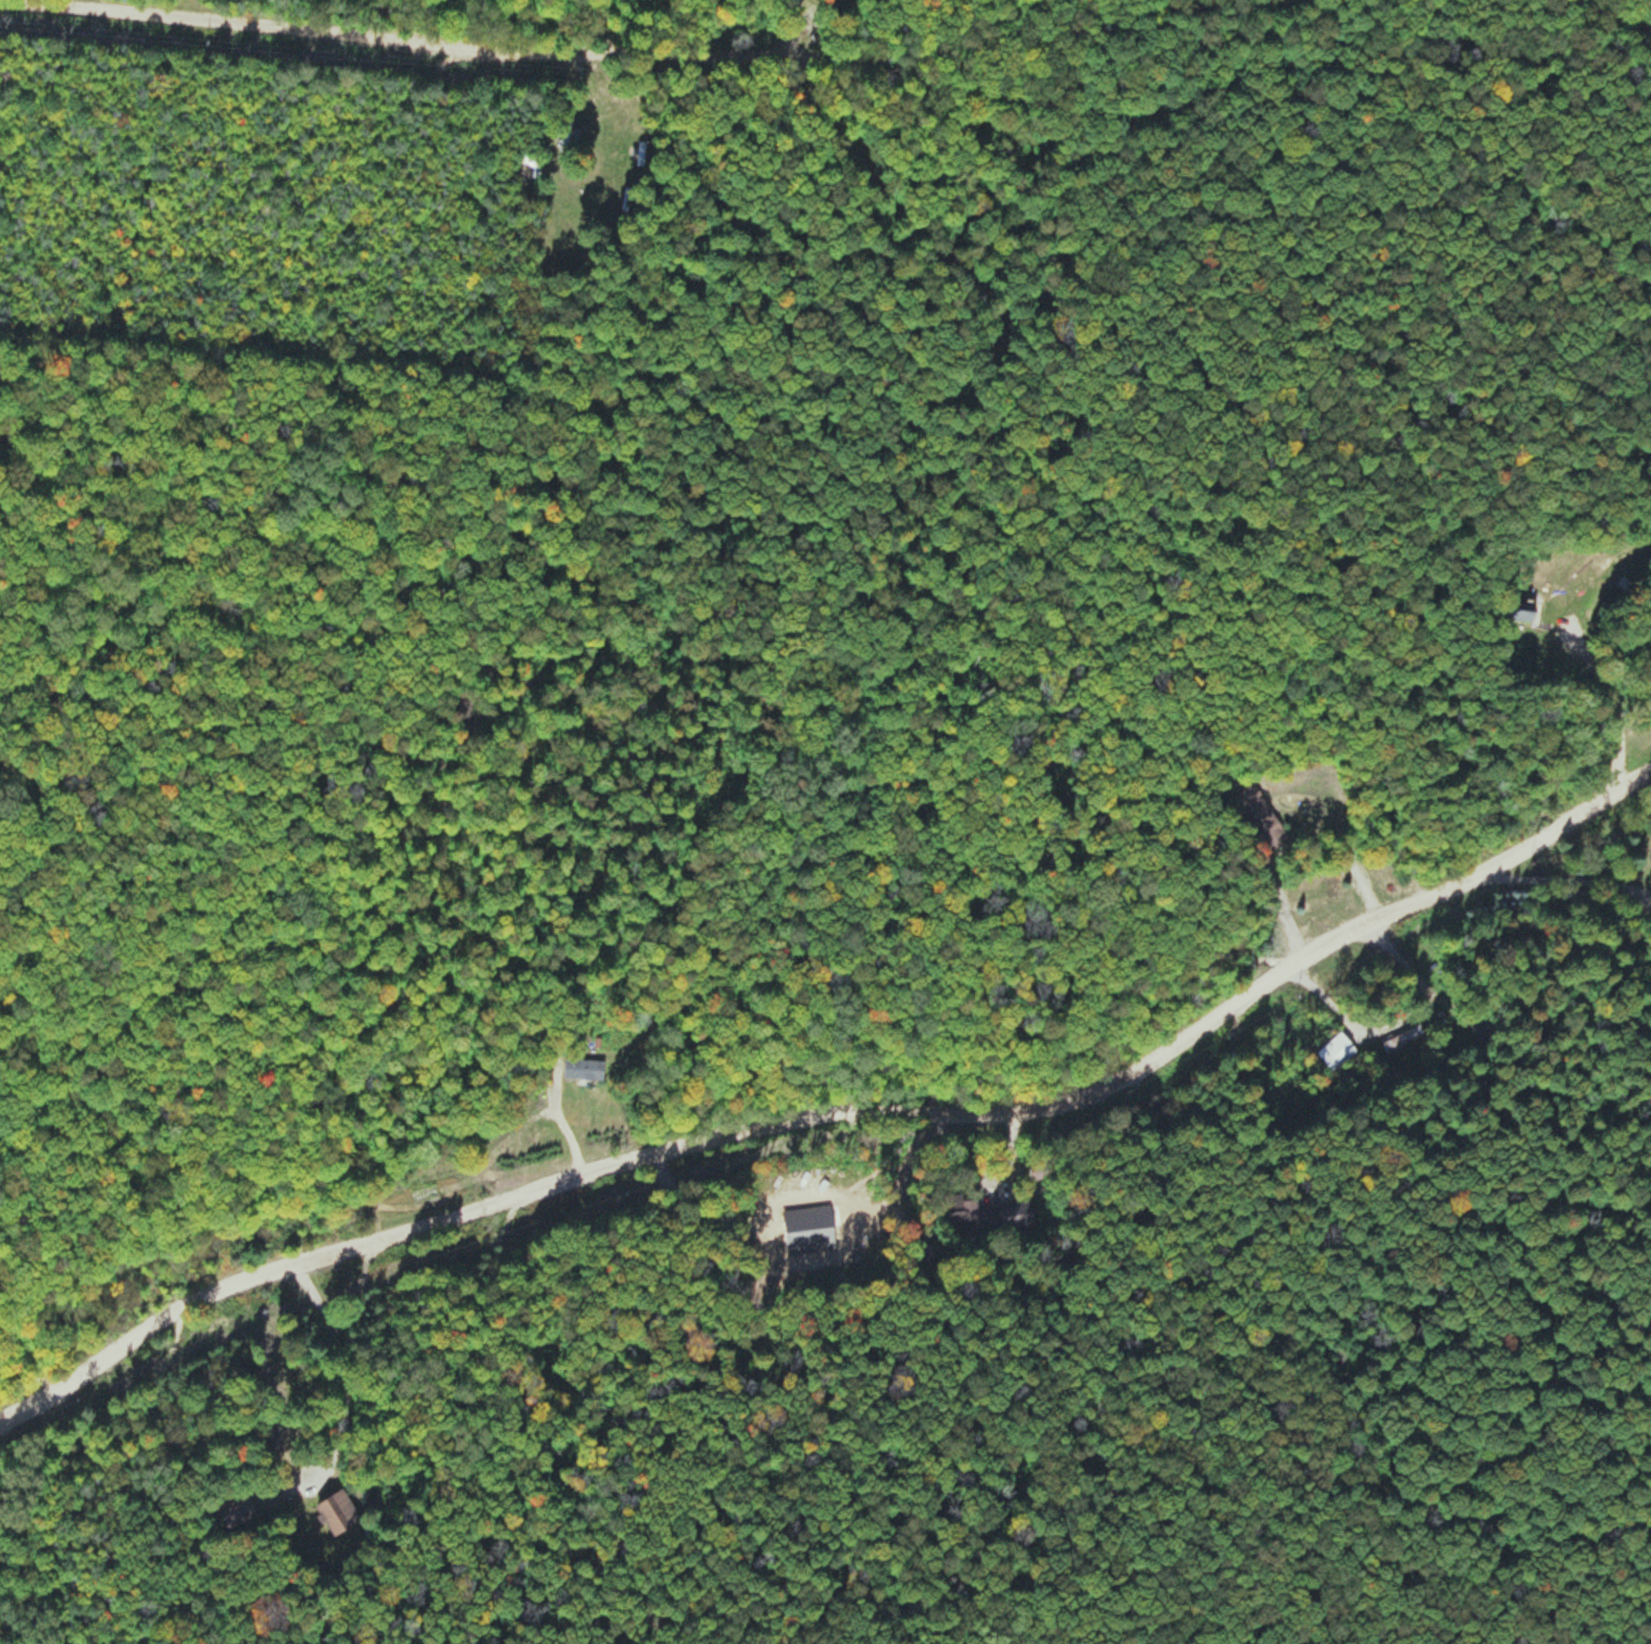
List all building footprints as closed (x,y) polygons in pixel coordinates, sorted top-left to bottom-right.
[(570,123),(562,123),(561,140),(569,141),(570,123)] [(523,162),(540,173),(544,167),(527,156),(523,162)] [(1507,616),(1532,624),(1538,607),(1513,598),(1507,616)] [(1236,792),(1266,848),(1285,837),(1255,782),(1236,792)] [(1422,1033),(1416,1023),(1381,1045),(1387,1055),(1422,1033)] [(603,1060),(564,1059),(563,1078),(603,1079),(603,1060)] [(948,1224),(979,1221),(980,1230),(1034,1225),(1032,1201),(977,1205),(976,1198),(964,1198),(964,1194),(946,1195),(948,1224)] [(329,1537),(359,1525),(345,1490),(315,1503),(329,1537)] [(258,1519),(249,1495),(218,1506),(226,1530),(258,1519)]
